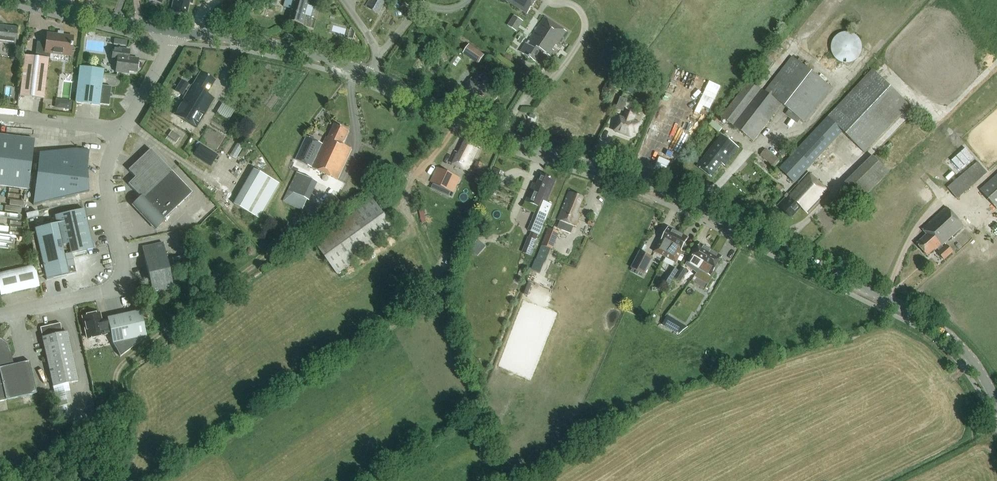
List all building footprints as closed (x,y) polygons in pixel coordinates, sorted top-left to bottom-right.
[(171,12),(187,15),(189,3),(192,3),(193,0),(174,0),(171,12)] [(283,6),(290,9),(287,20),(302,25),(305,15),(310,17),(313,7),(308,6),(310,0),(285,0),(283,6)] [(366,7),(379,14),(387,0),(370,0),(366,7)] [(537,0),(505,0),(528,15),(537,0)] [(507,25),(517,31),(523,20),(514,14),(507,25)] [(526,44),(521,52),(536,62),(543,51),(551,56),(567,31),(545,18),(528,45),(526,44)] [(15,44),(17,28),(0,26),(0,42),(15,44)] [(25,56),(20,96),(44,99),(49,53),(71,56),(73,37),(47,34),(46,43),(38,42),(36,58),(25,56)] [(865,51),(865,46),(864,42),(862,38),(858,35),(853,34),(848,34),(844,36),(840,39),(838,43),(837,48),(838,53),(841,57),(844,60),(848,62),(853,62),(857,61),(861,58),(864,55),(865,51)] [(470,44),(464,53),(479,63),(485,55),(470,44)] [(113,48),(112,60),(117,61),(116,72),(129,73),(129,71),(137,72),(139,60),(129,58),(130,51),(113,48)] [(721,117),(754,141),(782,105),(789,110),(786,114),(797,123),(800,119),(805,123),(832,88),(792,57),(765,91),(750,80),(721,117)] [(79,67),(75,103),(99,105),(99,104),(109,105),(111,87),(101,85),(103,70),(79,67)] [(872,70),(779,169),(795,184),(843,133),(865,153),(910,105),(872,70)] [(188,92),(174,115),(196,128),(215,97),(207,93),(215,81),(201,73),(192,87),(182,81),(175,91),(182,95),(185,90),(188,92)] [(470,79),(460,94),(474,104),(476,100),(489,110),(498,98),(470,79)] [(628,79),(624,92),(632,95),(636,82),(628,79)] [(620,98),(616,109),(623,112),(627,101),(620,98)] [(55,108),(71,110),(72,100),(56,99),(55,108)] [(216,112),(229,119),(234,109),(221,102),(216,112)] [(625,119),(621,118),(616,131),(631,136),(633,131),(636,133),(639,124),(632,121),(634,116),(627,113),(625,119)] [(722,129),(712,121),(709,126),(718,134),(722,129)] [(323,144),(307,137),(296,160),(338,179),(352,149),(343,145),(350,131),(335,124),(329,138),(327,137),(323,144)] [(170,130),(166,138),(175,143),(179,134),(170,130)] [(34,140),(0,135),(0,186),(28,189),(34,140)] [(722,135),(697,166),(712,177),(722,164),(725,166),(739,148),(722,135)] [(219,155),(193,138),(185,150),(212,166),(219,155)] [(458,153),(455,151),(450,163),(469,172),(480,148),(464,140),(458,153)] [(33,205),(78,196),(89,193),(87,168),(89,150),(75,149),(74,157),(39,153),(33,205)] [(129,170),(135,177),(128,184),(142,198),(134,205),(155,228),(192,193),(151,149),(129,170)] [(965,149),(952,161),(960,170),(973,157),(965,149)] [(766,150),(761,157),(774,168),(779,161),(766,150)] [(873,156),(844,185),(861,202),(890,173),(873,156)] [(978,162),(947,187),(957,199),(988,174),(978,162)] [(489,181),(499,185),(504,171),(493,167),(489,181)] [(431,182),(455,193),(461,179),(437,168),(431,182)] [(256,169),(237,203),(262,217),(281,183),(256,169)] [(787,195),(789,197),(779,207),(792,218),(801,208),(808,214),(830,192),(809,172),(787,195)] [(297,173),(284,202),(302,210),(308,198),(310,200),(318,183),(297,173)] [(538,184),(534,183),(526,201),(545,209),(556,180),(542,174),(538,184)] [(980,190),(996,209),(996,174),(980,190)] [(576,227),(581,215),(578,214),(585,198),(570,192),(558,220),(576,227)] [(337,196),(325,205),(334,217),(346,208),(337,196)] [(313,240),(339,276),(399,233),(372,197),(313,240)] [(922,229),(927,235),(917,244),(927,256),(935,249),(945,260),(953,252),(945,243),(963,226),(947,207),(922,229)] [(536,216),(530,231),(539,234),(545,220),(549,211),(542,208),(539,217),(536,216)] [(68,275),(64,256),(93,249),(84,210),(55,216),(57,224),(35,229),(47,280),(68,275)] [(552,249),(559,232),(548,228),(536,259),(545,263),(551,248),(552,249)] [(655,252),(666,258),(679,233),(669,228),(662,241),(661,241),(655,252)] [(688,238),(679,233),(666,258),(677,263),(682,252),(681,251),(688,238)] [(523,253),(531,256),(537,241),(529,238),(523,253)] [(478,240),(470,249),(478,256),(486,247),(478,240)] [(174,289),(164,243),(143,248),(153,294),(174,289)] [(699,271),(702,267),(711,250),(701,244),(692,259),(692,260),(691,262),(696,264),(694,268),(699,271)] [(713,272),(722,257),(711,250),(702,267),(699,271),(695,276),(703,280),(705,277),(711,280),(715,273),(713,272)] [(639,251),(631,268),(643,274),(652,257),(639,251)] [(40,287),(35,266),(0,273),(0,294),(0,296),(40,287)] [(675,279),(680,282),(688,269),(683,266),(679,272),(675,279)] [(668,289),(671,285),(679,272),(672,267),(664,280),(661,284),(668,289)] [(140,312),(108,318),(108,321),(111,333),(113,345),(120,357),(146,337),(140,312)] [(100,313),(83,317),(88,339),(105,335),(105,334),(111,333),(108,321),(102,322),(100,313)] [(668,316),(663,325),(672,330),(677,321),(668,316)] [(62,333),(60,324),(40,328),(53,387),(78,382),(67,332),(62,333)] [(9,358),(10,354),(10,349),(8,345),(5,341),(0,339),(0,402),(6,400),(36,394),(29,362),(12,365),(12,362),(10,362),(9,358)]
